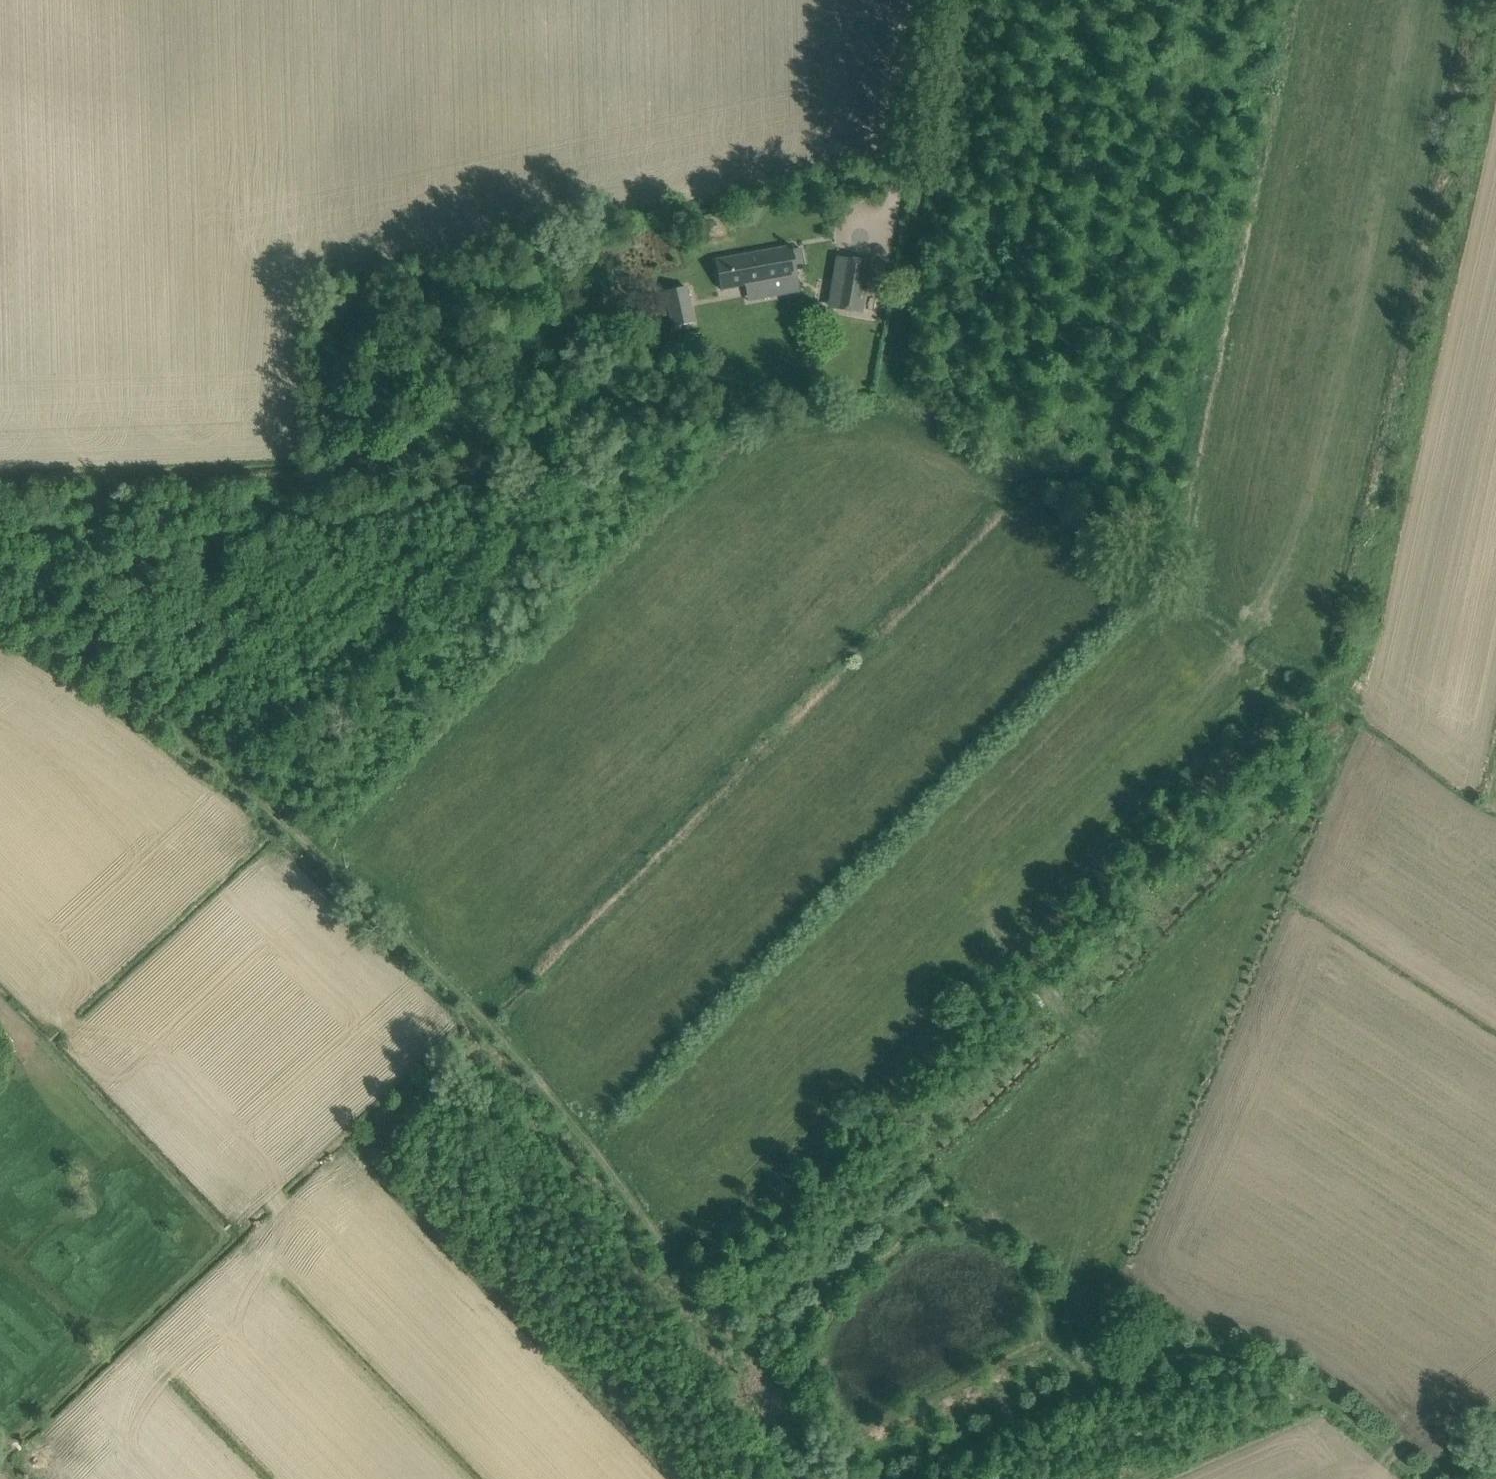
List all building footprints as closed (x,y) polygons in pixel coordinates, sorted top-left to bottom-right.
[(793,247),(715,261),(721,289),(747,284),(796,274),(794,265),(792,250),(793,250),(793,247)] [(793,250),(792,250),(794,265),(804,263),(802,248),(793,250)] [(860,312),(866,276),(864,285),(839,281),(834,307),(860,312)] [(685,287),(665,291),(671,314),(691,310),(685,287)]
